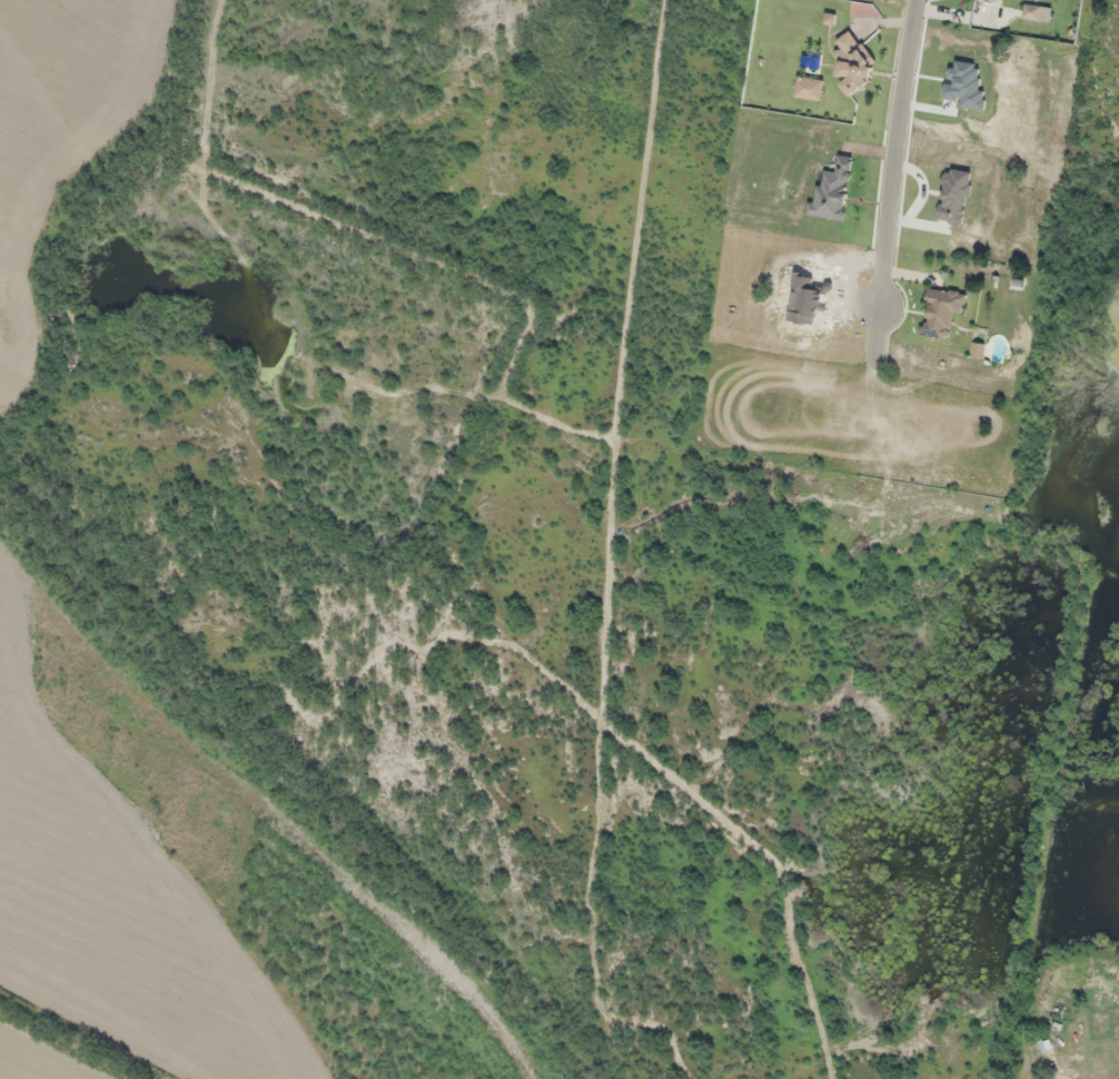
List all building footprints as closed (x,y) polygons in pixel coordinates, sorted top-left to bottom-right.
[(1051,8),(1025,5),(1023,19),(1049,22),(1051,8)] [(950,339),(953,313),(965,315),(968,292),(927,287),(921,335),(950,339)]
